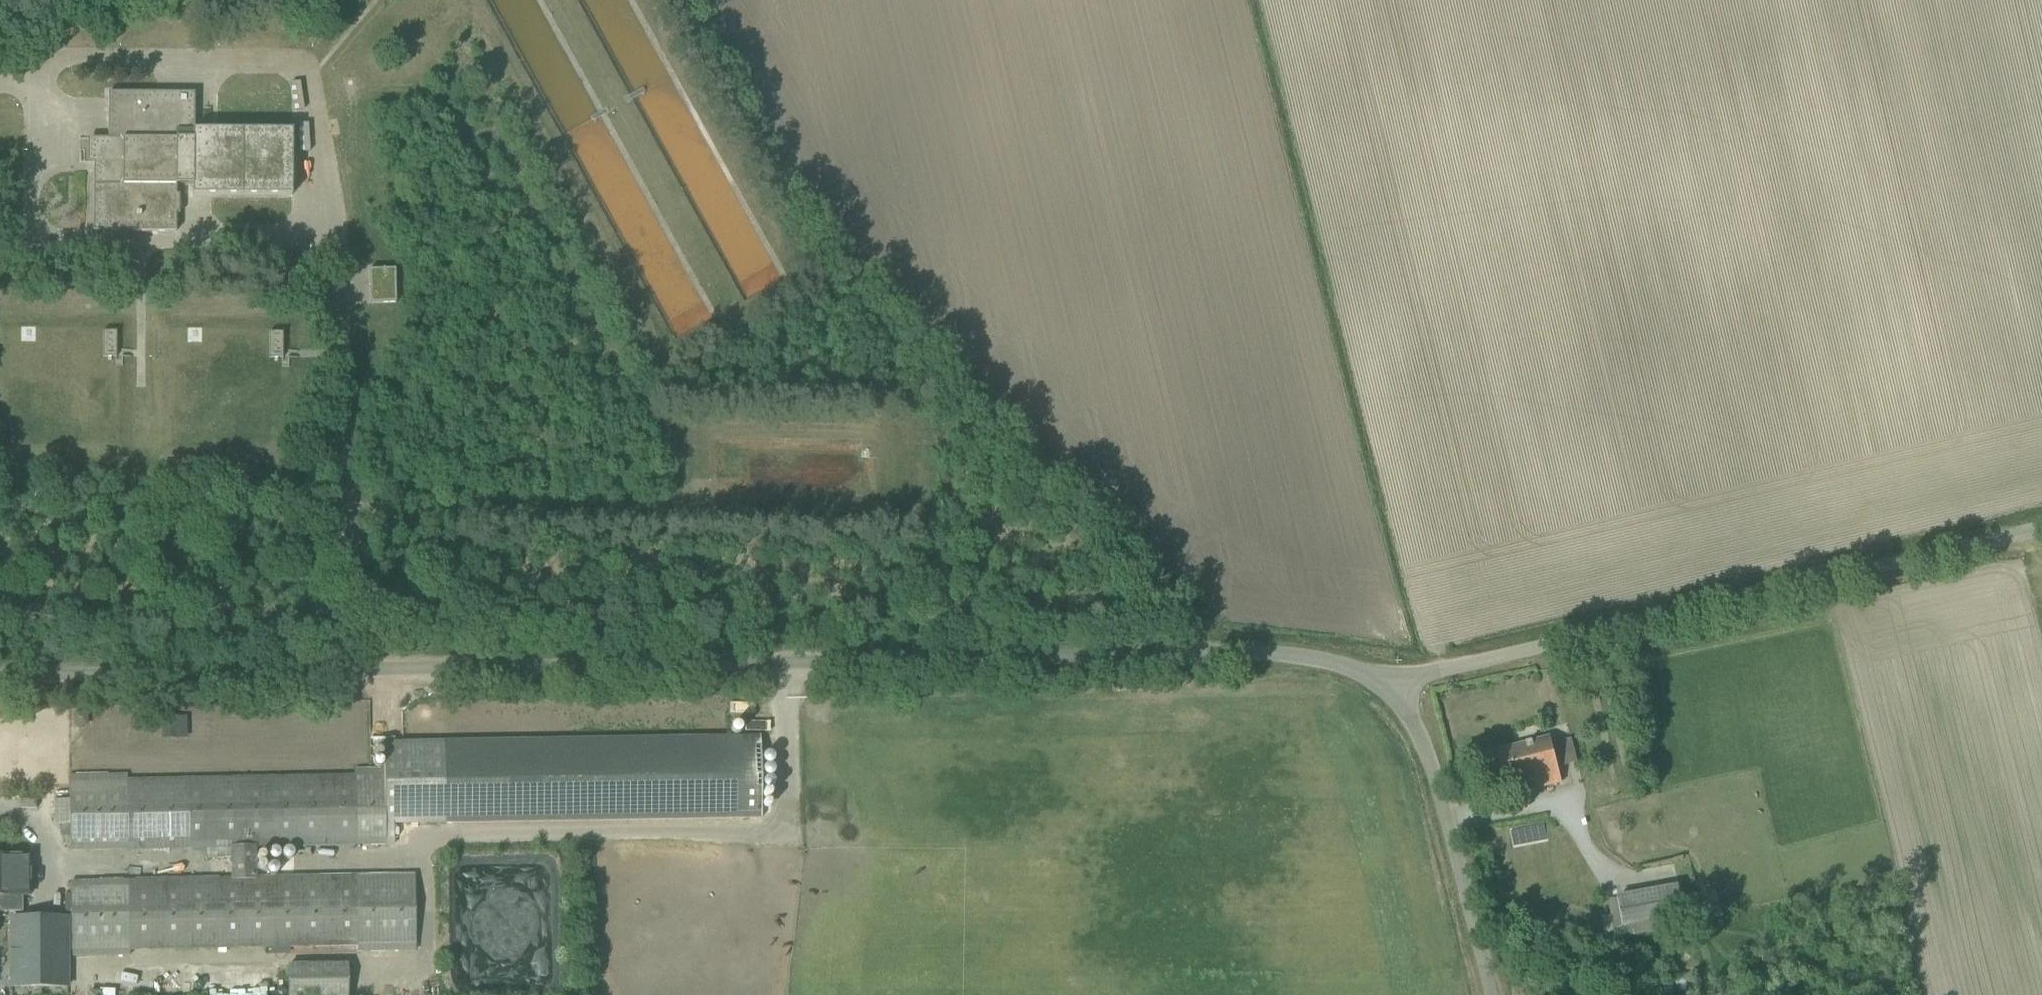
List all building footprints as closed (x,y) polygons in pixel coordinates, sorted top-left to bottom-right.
[(190,195),(292,196),(292,130),(194,130),(194,93),(108,92),(108,138),(87,138),(87,163),(93,163),(93,231),(175,232),(175,187),(190,187),(190,195)] [(369,270),(370,304),(396,303),(394,268),(369,270)] [(283,444),(282,334),(176,335),(177,446),(283,444)] [(204,859),(232,859),(232,875),(70,877),(72,957),(130,956),(129,950),(358,946),(358,952),(415,951),(414,872),(253,875),(252,846),(393,844),(392,824),(760,818),(759,736),(383,742),(383,768),(354,768),(354,775),(127,779),(127,773),(70,774),(70,851),(203,849),(204,859)] [(1520,793),(1561,783),(1549,737),(1487,753),(1496,788),(1517,783),(1520,793)] [(4,896),(4,912),(22,912),(23,895),(29,895),(29,856),(5,856),(5,855),(0,855),(0,896),(4,896)] [(1626,925),(1628,936),(1674,927),(1671,917),(1684,915),(1679,888),(1608,900),(1613,928),(1626,925)] [(67,918),(12,918),(11,987),(67,987),(67,918)] [(287,965),(288,994),(347,994),(347,964),(287,965)]
